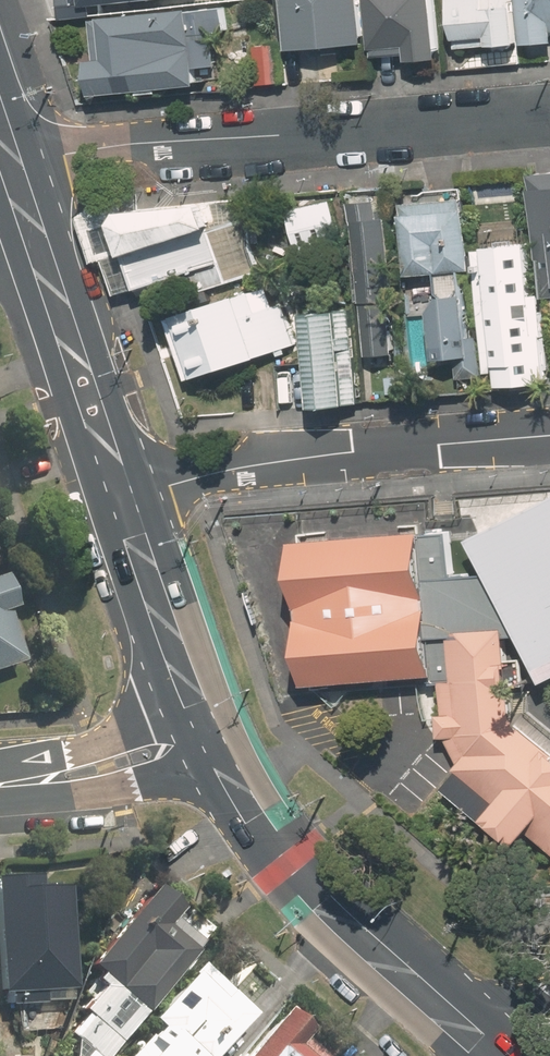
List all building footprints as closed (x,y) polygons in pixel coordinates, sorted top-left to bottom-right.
[(226,0),(96,11),(99,55),(93,55),(95,90),(208,81),(205,39),(230,37),(226,0)] [(291,49),(369,46),(367,0),(289,0),(291,49)] [(376,51),(410,49),(410,56),(445,54),(442,0),(373,0),(376,51)] [(520,0),(455,0),(459,47),(523,42),(520,0)] [(527,40),(549,39),(549,0),(524,0),(527,40)] [(284,39),(257,41),(258,82),(286,81),(284,39)] [(110,257),(129,251),(119,220),(127,208),(118,192),(86,212),(100,260),(110,257)] [(474,197),(409,197),(409,272),(475,271),(474,197)] [(339,200),(292,209),(301,253),(348,243),(339,200)] [(208,201),(127,208),(119,220),(129,251),(212,222),(208,201)] [(390,209),(362,210),(368,358),(396,357),(390,209)] [(212,222),(129,251),(141,287),(224,261),(212,222)] [(482,232),(489,385),(549,382),(549,319),(549,290),(544,290),(541,235),(516,236),(516,230),(482,232)] [(129,251),(110,257),(121,291),(141,287),(129,251)] [(442,293),(436,293),(437,356),(457,356),(457,375),(485,375),(485,334),(474,334),(474,290),(462,290),(462,274),(441,274),(442,293)] [(181,311),(201,374),(299,343),(279,280),(181,311)] [(360,303),(312,306),(317,405),(366,402),(360,303)] [(546,662),(549,660),(549,505),(484,537),(546,662)] [(434,521),(303,533),(316,681),(448,669),(434,521)] [(0,573),(0,667),(27,658),(11,609),(18,606),(6,571),(0,573)] [(523,715),(516,623),(459,627),(464,676),(448,676),(454,728),(469,770),(456,784),(530,842),(541,825),(549,832),(549,736),(523,715)] [(0,872),(0,947),(4,1003),(20,1002),(22,1029),(56,1027),(54,1002),(78,1001),(70,881),(41,883),(40,869),(0,872)] [(198,949),(165,922),(183,901),(157,880),(86,965),(104,980),(82,1006),(87,1011),(68,1034),(86,1048),(80,1055),(109,1055),(198,949)] [(256,1013),(202,963),(153,1017),(160,1023),(129,1055),(216,1055),(256,1013)] [(288,1003),(242,1055),(320,1055),(302,1041),(315,1026),(288,1003)]
